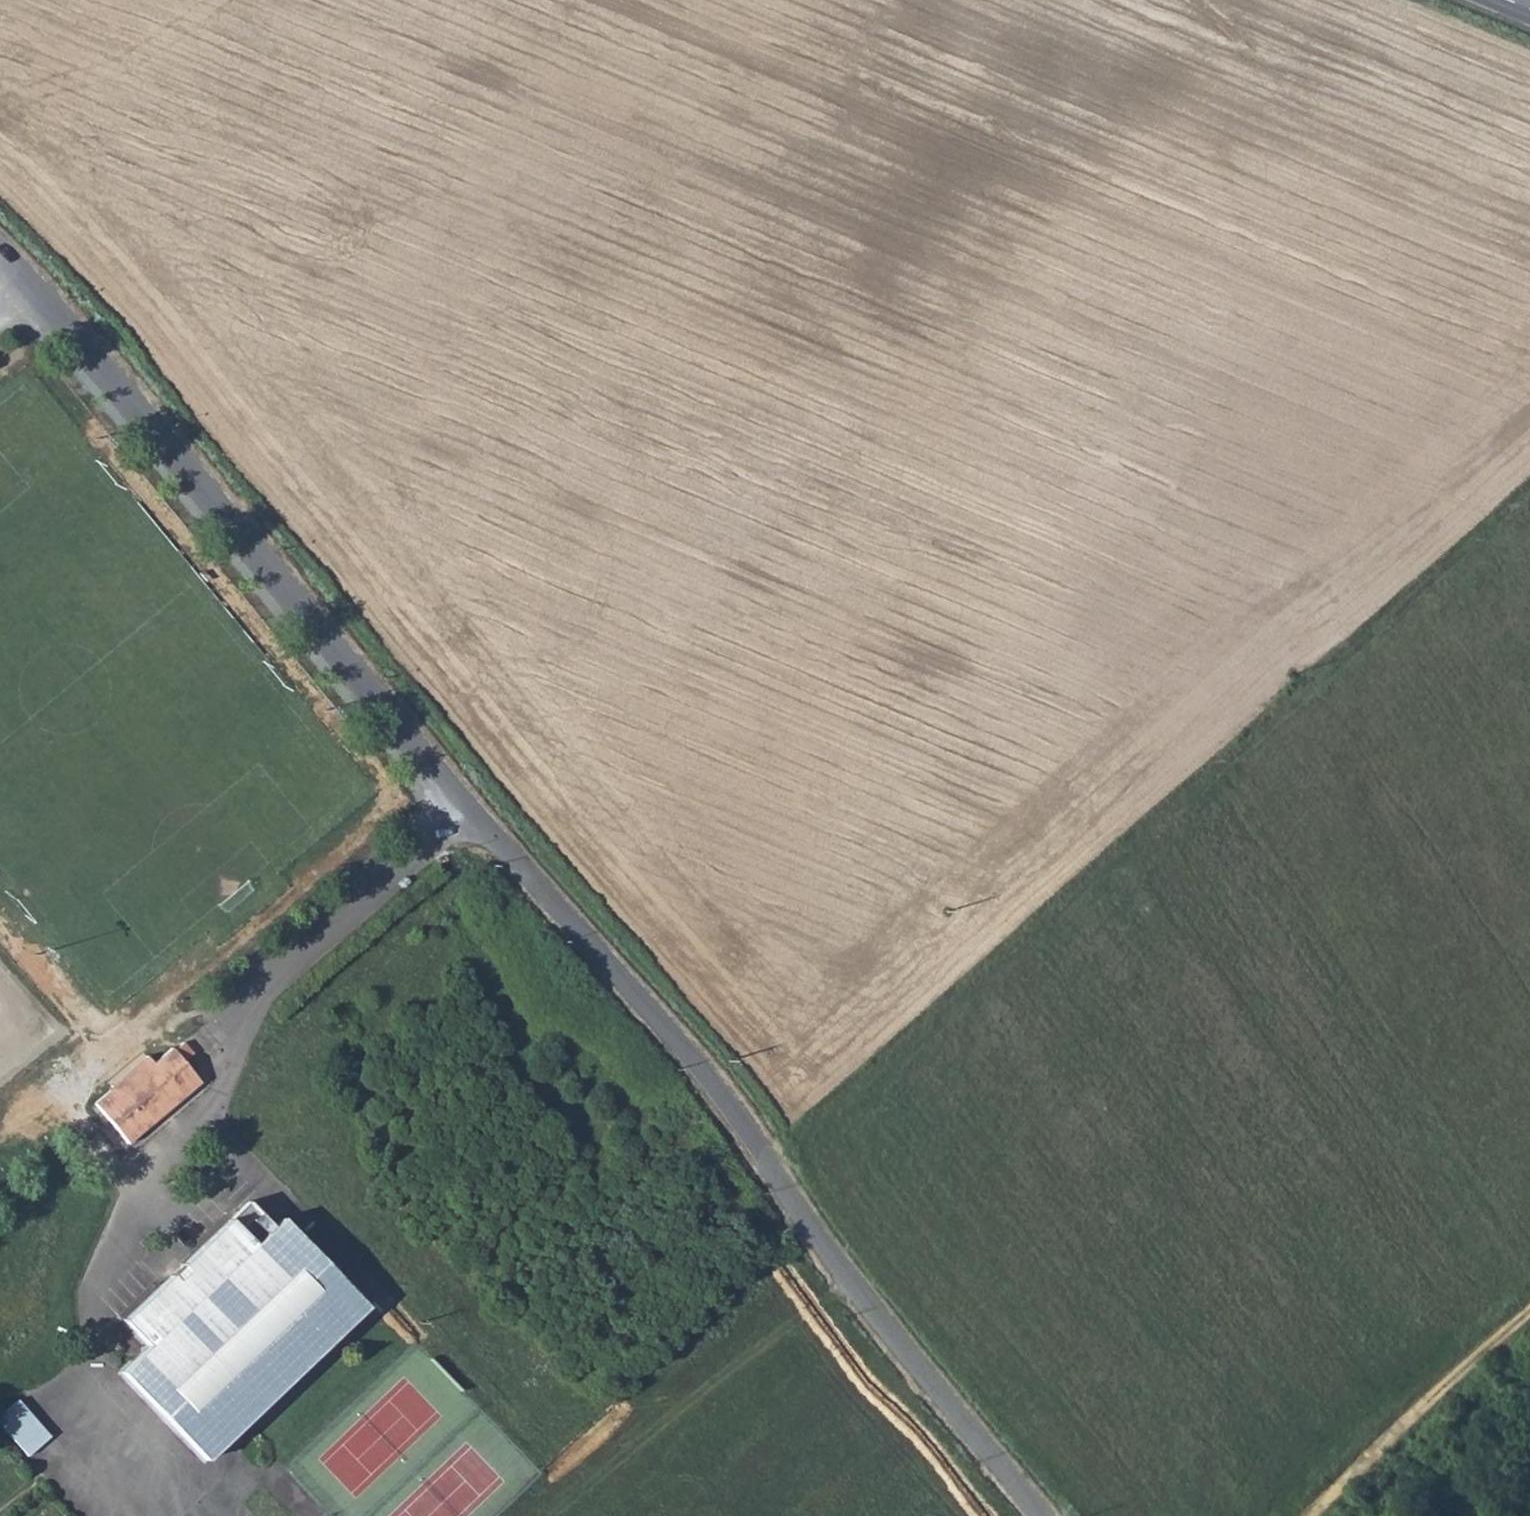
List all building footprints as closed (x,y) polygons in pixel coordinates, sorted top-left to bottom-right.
[(110,1087),(112,1089),(94,1105),(127,1144),(200,1083),(183,1063),(193,1055),(183,1042),(174,1051),(171,1048),(153,1064),(147,1056),(110,1087)] [(148,1347),(120,1373),(205,1461),(365,1307),(281,1219),(253,1245),(230,1220),(182,1266),(185,1269),(174,1280),(171,1276),(123,1322),(148,1347)] [(49,1436),(16,1400),(0,1414),(0,1428),(26,1457),(49,1436)]
